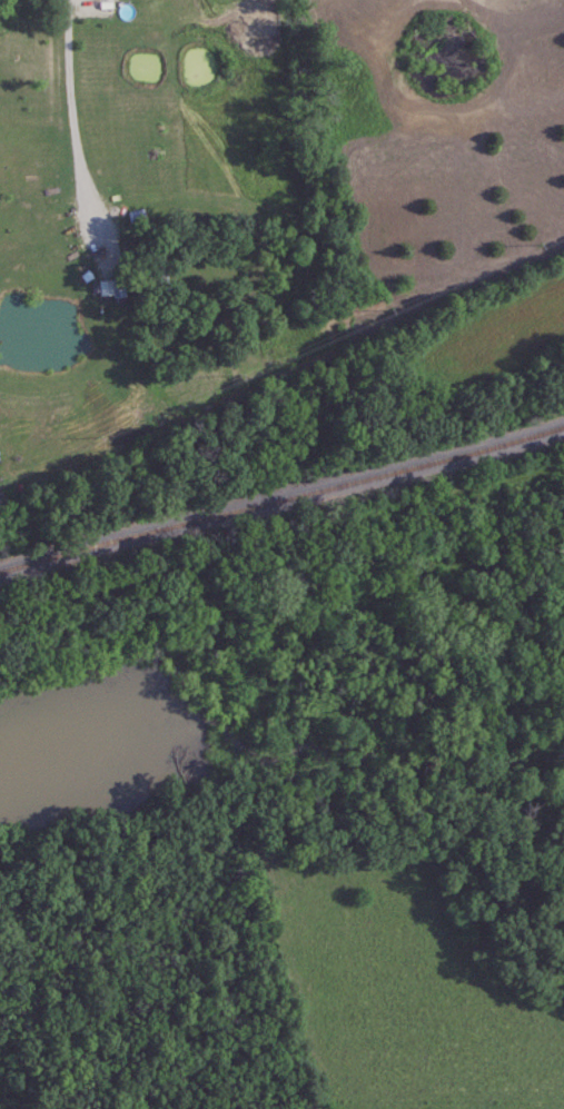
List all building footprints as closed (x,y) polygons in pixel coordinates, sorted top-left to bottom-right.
[(114,295),(113,280),(100,280),(100,296),(114,295)]
